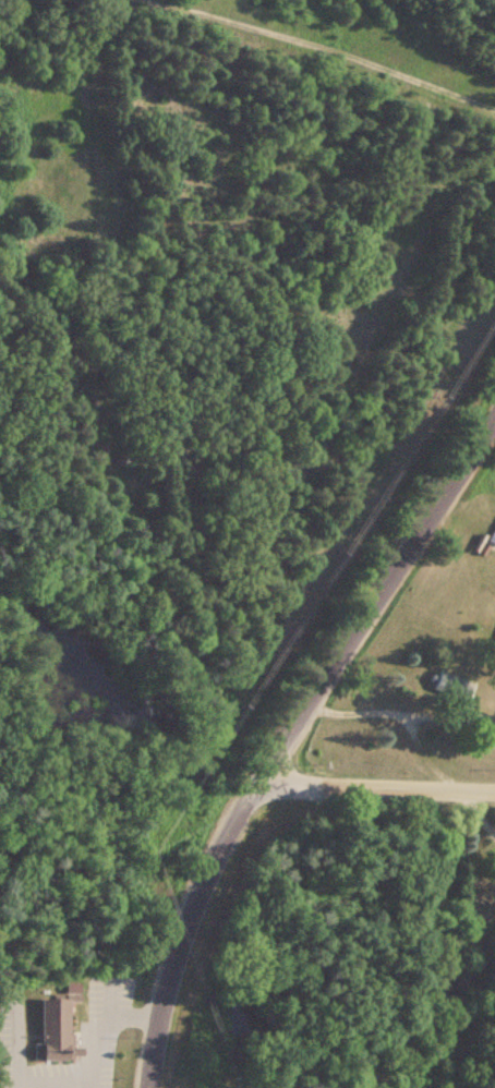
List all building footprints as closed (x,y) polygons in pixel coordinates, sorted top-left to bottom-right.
[(494,545),(494,525),(486,540),(494,545)] [(484,717),(467,712),(463,729),(480,733),(484,717)] [(37,1059),(69,1059),(69,997),(36,997),(37,1059)]
